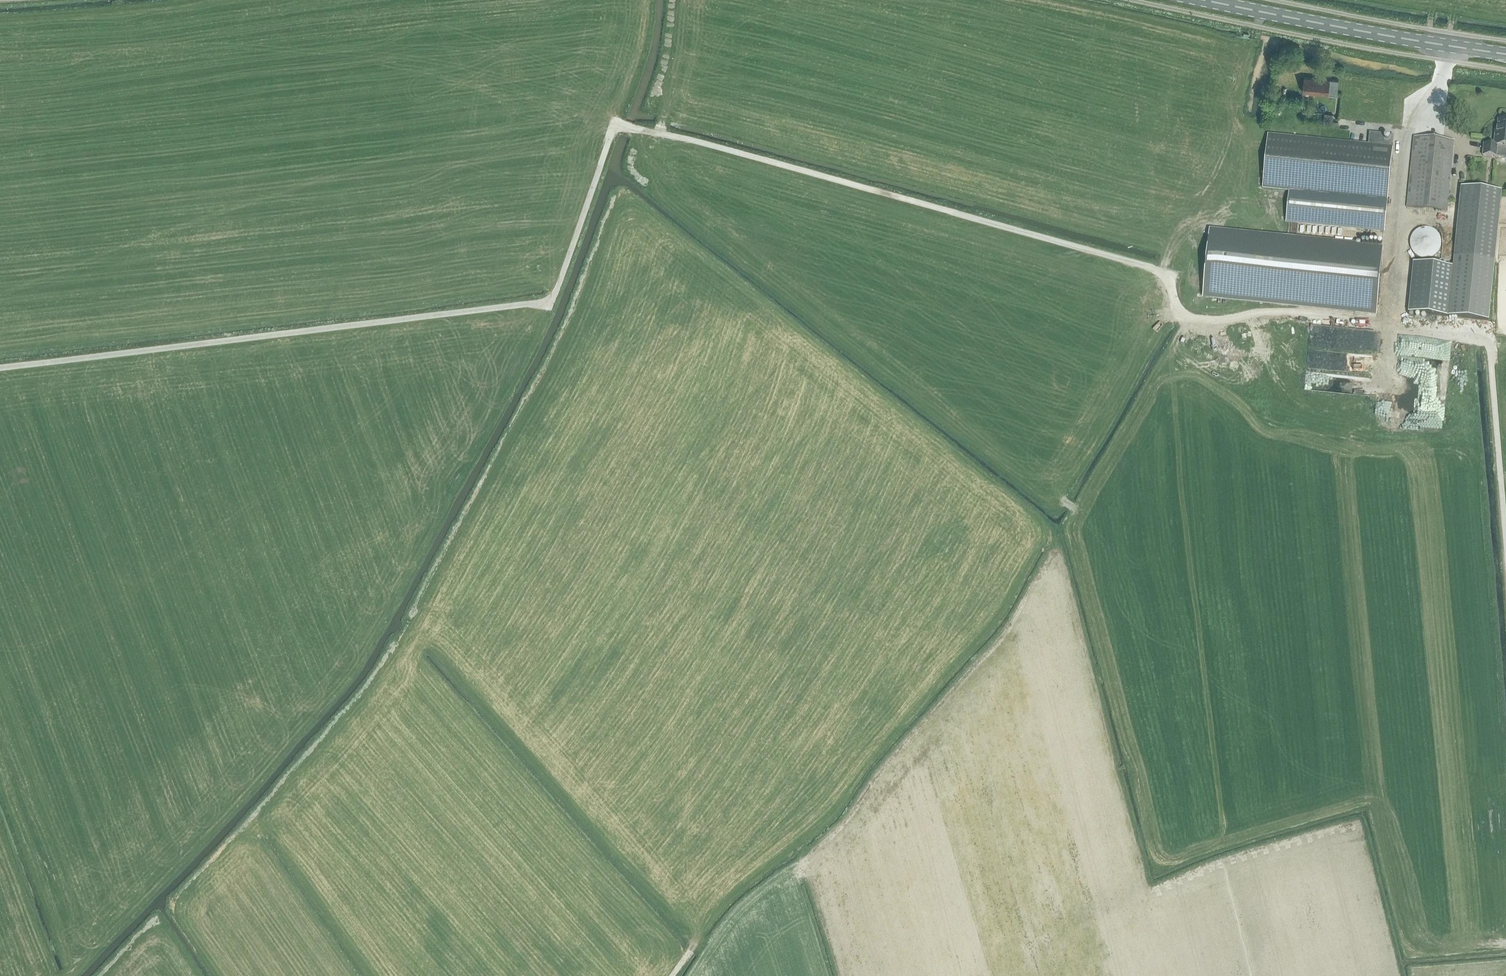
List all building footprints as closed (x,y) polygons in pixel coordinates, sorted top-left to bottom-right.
[(1338,97),(1340,82),(1330,81),(1305,79),(1304,94),(1329,96),(1338,97)] [(1498,146),(1505,147),(1505,122),(1498,121),(1496,135),(1495,135),(1494,145),(1484,144),(1482,156),(1497,157),(1498,146)] [(1388,200),(1394,136),(1370,134),(1369,146),(1269,137),(1265,189),(1289,191),(1388,200)] [(1448,212),(1454,141),(1415,137),(1408,208),(1443,211),(1448,212)] [(1488,321),(1501,191),(1461,187),(1453,267),(1448,317),(1488,321)] [(1388,200),(1289,191),(1286,221),(1385,230),(1388,200)] [(1442,247),(1430,225),(1409,237),(1420,258),(1442,247)] [(1210,230),(1203,296),(1376,314),(1383,248),(1210,230)] [(1310,326),(1311,346),(1332,346),(1332,325),(1310,326)]
